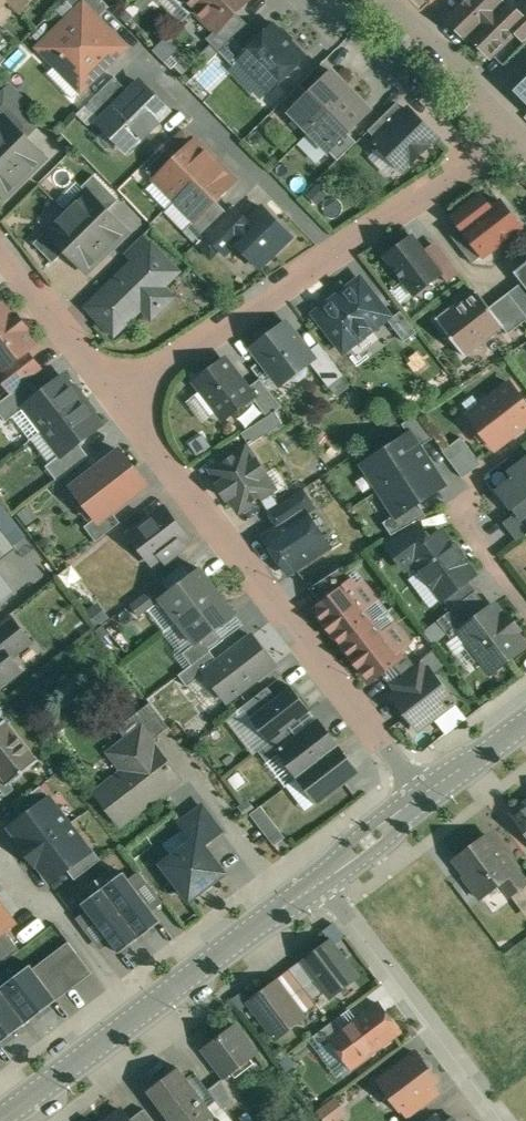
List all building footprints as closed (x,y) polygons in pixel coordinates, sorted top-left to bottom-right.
[(22,10),(32,0),(12,0),(22,10)] [(105,0),(68,0),(77,10),(85,3),(99,18),(111,6),(105,0)] [(195,9),(204,0),(186,0),(195,9)] [(195,9),(216,31),(217,31),(237,11),(249,0),(204,0),(195,9)] [(448,18),(468,39),(472,36),(505,3),(502,0),(467,0),(448,18)] [(472,36),(491,56),(517,31),(525,22),(525,18),(520,12),(508,0),(505,3),(472,36)] [(99,18),(85,3),(77,10),(40,47),(58,65),(63,60),(88,85),(127,46),(99,18)] [(237,11),(217,31),(216,31),(208,38),(220,51),(249,23),(237,11)] [(42,41),(65,17),(60,12),(37,36),(42,41)] [(249,23),(220,51),(234,65),(242,57),(241,57),(264,35),(251,21),(249,23)] [(517,31),(525,40),(525,22),(517,31)] [(264,35),(241,57),(242,57),(272,88),(298,63),(306,56),(275,24),(264,35)] [(298,63),(279,82),(291,94),(302,84),(310,75),(298,63)] [(311,93),(292,112),(311,131),(353,90),(334,71),(311,93)] [(514,83),(525,96),(525,72),(514,83)] [(116,76),(87,104),(103,120),(131,92),(116,76)] [(103,120),(101,122),(128,149),(143,135),(145,137),(159,122),(158,121),(169,110),(141,82),(131,92),(103,120)] [(291,94),(283,102),(292,112),(311,93),(302,84),(291,94)] [(353,90),(311,131),(330,150),(348,132),(371,109),(353,90)] [(397,102),(369,130),(378,139),(407,112),(397,102)] [(38,124),(18,103),(5,116),(26,136),(38,124)] [(438,137),(410,109),(407,112),(378,139),(377,141),(405,169),(438,137)] [(5,116),(0,121),(0,151),(25,177),(46,157),(26,136),(5,116)] [(186,129),(166,148),(167,149),(177,159),(196,140),(186,129)] [(348,132),(330,150),(339,159),(358,141),(348,132)] [(177,159),(156,179),(176,199),(217,159),(197,138),(177,159)] [(167,149),(147,169),(156,179),(177,159),(167,149)] [(0,151),(0,192),(5,197),(25,177),(0,151)] [(217,159),(176,199),(196,220),(217,200),(238,179),(217,159)] [(119,199),(95,174),(83,186),(88,191),(88,190),(109,210),(119,199)] [(109,210),(88,190),(88,191),(68,210),(108,251),(129,231),(109,210)] [(492,208),(481,194),(453,215),(459,223),(474,242),(484,255),(485,256),(522,226),(502,200),(492,208)] [(217,200),(196,220),(188,227),(201,240),(207,234),(229,212),(217,200)] [(229,212),(207,234),(227,254),(238,243),(232,237),(249,220),(236,206),(229,212)] [(249,220),(232,237),(238,243),(261,267),(292,236),(264,206),(249,220)] [(108,251),(68,210),(47,230),(67,250),(88,271),(108,251)] [(464,250),(474,242),(459,223),(449,231),(464,250)] [(67,250),(47,230),(35,242),(54,262),(67,250)] [(424,250),(413,235),(387,256),(416,293),(442,273),(439,269),(424,250)] [(137,260),(90,306),(102,319),(100,321),(109,330),(111,328),(115,332),(143,305),(153,316),(172,296),(162,286),(178,271),(152,245),(151,246),(142,236),(127,251),(137,260)] [(451,259),(437,241),(424,250),(439,269),(451,259)] [(473,263),(484,255),(474,242),(464,250),(473,263)] [(451,259),(439,269),(442,273),(448,281),(461,272),(451,259)] [(516,271),(524,281),(525,284),(525,263),(516,271)] [(361,280),(318,313),(345,348),(388,315),(361,280)] [(510,292),(525,313),(525,284),(524,281),(510,292)] [(479,291),(458,308),(455,305),(438,319),(466,355),(504,326),(505,325),(491,307),(479,291)] [(510,292),(491,307),(505,325),(504,326),(509,333),(525,320),(525,313),(510,292)] [(0,307),(0,366),(2,368),(2,369),(27,350),(36,344),(26,330),(28,328),(18,314),(15,316),(5,303),(0,307)] [(418,331),(402,310),(389,320),(406,341),(418,331)] [(310,351),(287,322),(254,347),(282,383),(291,376),(293,379),(300,380),(306,375),(307,368),(305,365),(311,361),(315,358),(310,351)] [(337,364),(321,343),(310,351),(315,358),(311,361),(322,375),(337,364)] [(2,369),(2,368),(0,370),(0,373),(14,391),(30,379),(42,370),(27,350),(2,369)] [(226,358),(197,380),(226,417),(246,402),(254,395),(249,388),(226,358)] [(337,364),(322,375),(330,386),(345,375),(337,364)] [(41,393),(26,405),(26,406),(45,429),(83,400),(64,375),(41,393)] [(283,406),(261,378),(249,388),(254,395),(246,402),(249,406),(256,400),(268,415),(276,410),(283,406)] [(0,402),(0,411),(7,421),(14,416),(26,406),(26,405),(41,393),(30,379),(14,391),(0,402)] [(470,414),(496,447),(509,437),(510,439),(525,427),(525,401),(512,383),(470,414)] [(102,424),(83,400),(45,429),(45,430),(63,453),(64,454),(79,442),(102,424)] [(45,429),(26,406),(14,416),(32,439),(25,444),(26,445),(45,430),(45,429)] [(268,415),(243,432),(251,444),(284,422),(276,410),(268,415)] [(417,414),(403,423),(411,434),(412,433),(420,447),(434,437),(417,414)] [(411,434),(365,464),(382,489),(428,459),(420,447),(412,433),(411,434)] [(462,436),(444,450),(464,477),(465,476),(452,459),(470,446),(462,436)] [(79,442),(64,454),(63,453),(47,465),(59,480),(78,465),(90,456),(79,442)] [(247,447),(214,468),(240,509),(270,490),(262,477),(268,473),(258,458),(256,460),(247,447)] [(87,477),(74,487),(76,490),(97,517),(100,520),(113,510),(148,483),(122,450),(87,477)] [(428,459),(382,489),(397,513),(398,514),(418,501),(444,484),(428,459)] [(512,471),(517,477),(500,490),(511,504),(513,503),(521,513),(523,517),(525,514),(525,460),(512,471)] [(59,480),(54,484),(65,499),(76,490),(74,487),(87,477),(78,465),(59,480)] [(303,488),(270,510),(281,527),(307,510),(308,511),(315,506),(303,488)] [(418,501),(398,514),(397,513),(384,522),(393,534),(419,520),(428,515),(418,501)] [(162,509),(147,520),(149,522),(132,535),(152,561),(161,554),(166,560),(185,546),(179,540),(187,534),(167,508),(164,511),(162,509)] [(113,510),(100,520),(97,517),(86,526),(97,540),(121,521),(113,510)] [(281,527),(266,537),(289,572),(330,545),(308,511),(307,510),(281,527)] [(508,523),(519,537),(520,535),(521,536),(525,532),(525,514),(523,517),(521,513),(508,523)] [(393,534),(384,539),(405,567),(415,559),(411,554),(433,538),(419,520),(393,534)] [(16,548),(0,528),(0,559),(16,548)] [(433,538),(411,554),(415,559),(444,597),(475,573),(443,530),(433,538)] [(344,564),(311,586),(324,603),(349,584),(353,589),(360,584),(344,564)] [(171,590),(162,598),(162,599),(179,621),(219,590),(201,567),(171,590)] [(13,592),(0,574),(0,601),(13,592)] [(163,580),(132,604),(141,616),(162,599),(162,598),(171,590),(163,580)] [(324,603),(317,609),(344,644),(376,620),(367,609),(379,600),(364,581),(360,584),(353,589),(349,584),(324,603)] [(219,590),(179,621),(196,643),(197,643),(216,628),(236,613),(219,590)] [(477,590),(438,619),(453,639),(462,631),(461,630),(491,608),(477,590)] [(461,630),(462,631),(471,642),(467,645),(479,661),(483,658),(492,671),(525,645),(516,631),(518,630),(508,616),(506,618),(496,604),(491,608),(461,630)] [(0,627),(0,644),(1,644),(11,656),(31,640),(13,617),(0,627)] [(376,620),(344,644),(371,679),(394,662),(403,655),(402,654),(399,650),(411,641),(396,621),(384,630),(376,620)] [(196,643),(184,652),(193,664),(211,650),(225,639),(216,628),(197,643),(196,643)] [(219,660),(206,671),(206,672),(229,700),(276,664),(253,634),(219,660)] [(0,686),(21,669),(11,656),(1,644),(0,644),(0,687),(0,686)] [(193,664),(180,674),(188,686),(206,672),(206,671),(219,660),(211,650),(193,664)] [(406,651),(402,654),(403,655),(394,662),(403,674),(416,664),(406,651)] [(403,674),(392,683),(400,693),(430,670),(422,659),(416,664),(403,674)] [(400,693),(396,696),(419,727),(454,700),(431,669),(430,670),(400,693)] [(262,708),(252,716),(271,741),(291,726),(311,710),(292,685),(262,708)] [(269,686),(254,698),(262,708),(277,697),(269,686)] [(254,698),(244,706),(252,716),(262,708),(254,698)] [(151,702),(119,727),(128,739),(143,728),(153,740),(170,726),(151,702)] [(0,724),(0,779),(4,776),(10,784),(39,760),(6,719),(0,724)] [(299,736),(281,751),(281,752),(300,776),(339,746),(319,721),(299,736)] [(271,741),(260,750),(269,762),(281,752),(281,751),(299,736),(291,726),(271,741)] [(128,739),(116,749),(130,767),(98,792),(122,823),(182,777),(153,740),(143,728),(128,739)] [(339,746),(300,776),(319,801),(358,771),(339,746)] [(42,785),(16,805),(24,816),(50,797),(51,798),(52,797),(42,785)] [(24,816),(12,826),(26,844),(23,846),(36,863),(39,861),(53,879),(68,868),(91,851),(90,850),(51,798),(50,797),(24,816)] [(222,830),(204,805),(192,814),(211,838),(222,830)] [(262,805),(251,813),(259,824),(270,815),(262,805)] [(517,813),(525,825),(525,807),(517,813)] [(195,840),(164,863),(191,899),(226,872),(205,843),(211,838),(192,814),(182,822),(195,840)] [(287,836),(270,815),(259,824),(276,845),(287,836)] [(488,834),(458,857),(469,872),(466,875),(483,898),(504,882),(513,894),(519,890),(525,884),(525,875),(509,853),(505,856),(488,834)] [(91,851),(68,868),(76,879),(102,859),(93,847),(90,850),(91,851)] [(125,877),(105,892),(143,941),(163,926),(125,877)] [(143,941),(105,892),(85,907),(122,956),(143,941)] [(6,929),(15,923),(0,903),(0,934),(6,929)] [(0,934),(0,964),(21,948),(6,929),(0,934)] [(358,976),(331,941),(305,960),(317,976),(328,990),(332,996),(358,976)] [(93,972),(69,942),(32,970),(55,1001),(93,972)] [(29,966),(1,988),(28,1022),(55,1001),(32,970),(29,966)] [(328,990),(317,976),(304,986),(315,1000),(328,990)] [(290,997),(277,981),(251,1001),(278,1036),(304,1017),(303,1015),(290,997)] [(315,1000),(304,986),(290,997),(303,1015),(317,1004),(315,1000)] [(1,988),(0,988),(0,1043),(28,1022),(1,988)] [(342,1031),(332,1038),(333,1039),(353,1066),(401,1031),(380,1003),(342,1031)] [(334,1020),(313,1036),(322,1047),(333,1039),(332,1038),(342,1031),(334,1020)] [(259,1054),(237,1025),(206,1049),(210,1054),(209,1056),(210,1057),(211,1056),(218,1065),(216,1066),(217,1068),(219,1066),(228,1078),(259,1054)] [(417,1052),(381,1079),(402,1107),(434,1083),(438,1080),(417,1052)] [(150,1089),(174,1120),(209,1120),(217,1115),(210,1106),(180,1066),(150,1089)] [(238,1099),(223,1080),(211,1089),(218,1100),(225,1109),(238,1099)] [(434,1083),(402,1107),(410,1118),(442,1094),(434,1083)] [(319,1109),(328,1120),(347,1120),(355,1116),(341,1095),(319,1109)] [(209,1120),(235,1120),(225,1109),(218,1100),(210,1106),(217,1115),(209,1120)] [(145,1108),(130,1119),(132,1120),(155,1120),(145,1108)] [(107,1120),(132,1120),(130,1119),(123,1109),(107,1120)]
